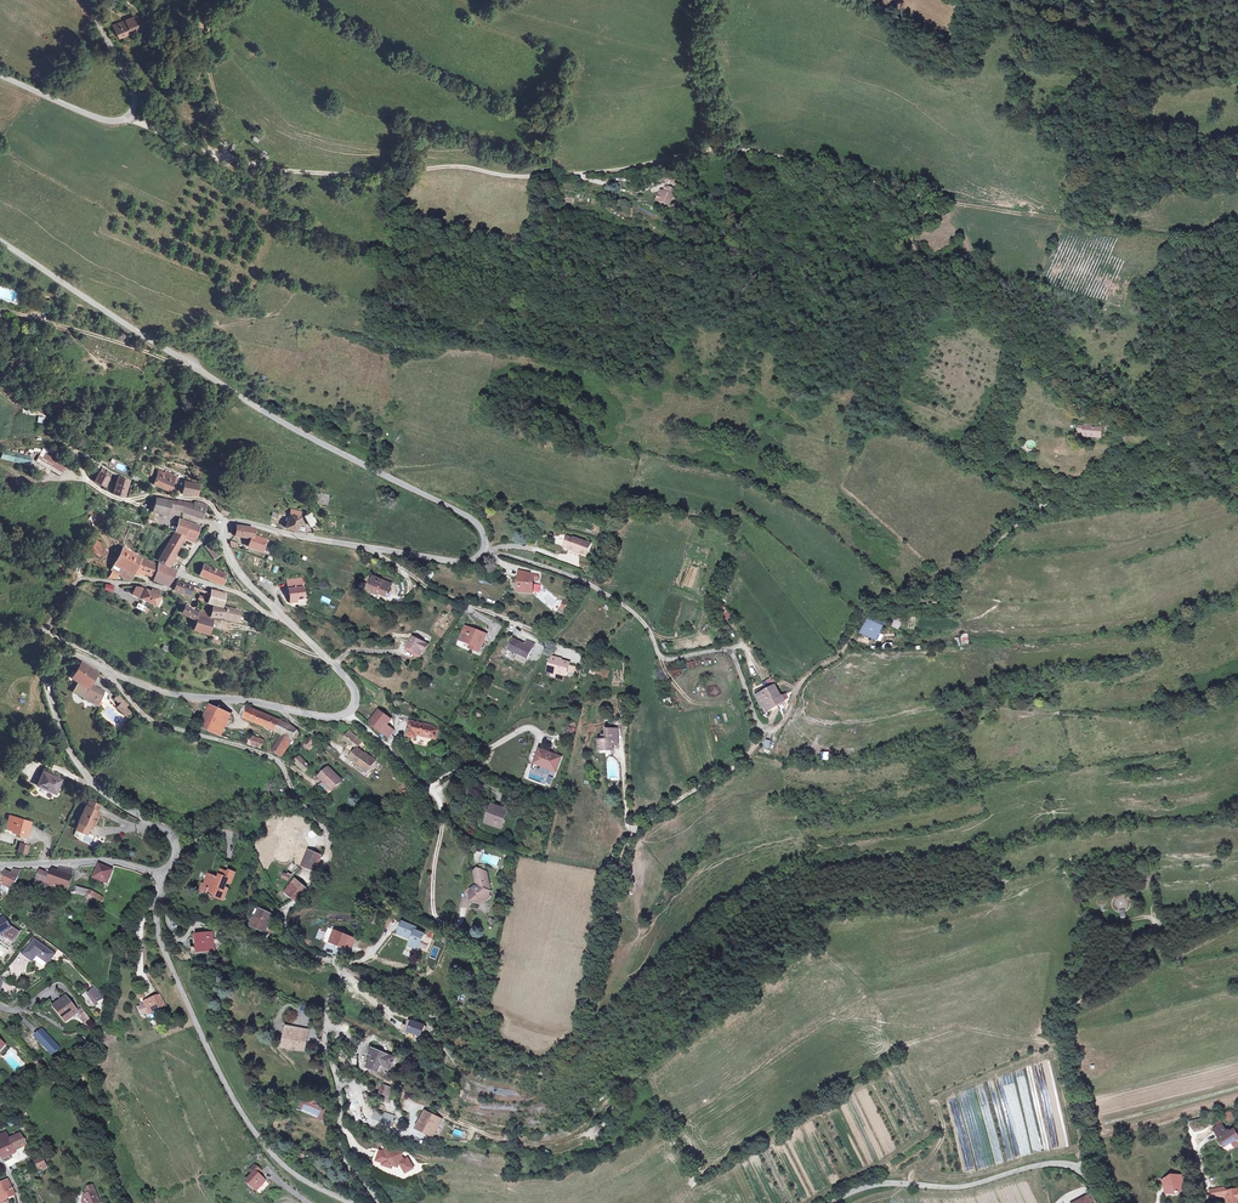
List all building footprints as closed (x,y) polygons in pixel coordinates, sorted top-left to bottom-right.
[(121,27),(126,27),(140,20),(142,23),(149,18),(142,5),(117,18),(121,27)] [(668,193),(660,190),(657,199),(670,204),(673,195),(668,193)] [(1098,427),(1078,425),(1077,434),(1083,435),(1082,435),(1097,437),(1098,427)] [(47,450),(40,463),(59,474),(66,462),(47,450)] [(104,486),(111,473),(102,468),(99,466),(98,468),(101,470),(94,481),(104,486)] [(169,491),(175,476),(166,472),(166,473),(164,476),(163,476),(162,474),(158,473),(157,475),(153,484),(169,491)] [(130,481),(119,477),(112,493),(124,497),(130,481)] [(199,484),(193,483),(186,482),(184,494),(197,495),(199,484)] [(325,504),(328,495),(320,493),(320,494),(316,493),(313,500),(325,504)] [(167,508),(170,500),(155,498),(152,511),(166,515),(167,508)] [(175,506),(177,501),(170,500),(167,508),(179,511),(180,508),(176,507),(175,506)] [(205,510),(207,504),(198,502),(197,502),(196,502),(195,503),(194,504),(193,505),(183,502),(177,501),(175,506),(176,507),(180,508),(179,511),(200,518),(203,509),(205,510)] [(302,512),(291,509),(290,514),(289,517),(285,528),(299,532),(303,517),(302,517),(302,512)] [(316,524),(310,515),(306,517),(311,526),(316,524)] [(195,539),(199,526),(179,519),(175,532),(186,536),(187,536),(195,539)] [(242,526),(236,526),(235,535),(252,538),(249,547),(262,551),(264,545),(266,540),(253,535),(254,528),(242,526)] [(182,542),(186,536),(175,532),(173,536),(182,542)] [(167,566),(180,545),(182,542),(173,536),(162,552),(159,557),(157,560),(167,566)] [(587,556),(591,544),(573,538),(573,539),(568,537),(565,544),(568,546),(570,548),(569,549),(569,550),(581,554),(587,556)] [(102,547),(92,539),(91,544),(93,546),(99,551),(102,547)] [(219,554),(211,542),(206,546),(214,558),(219,554)] [(268,547),(264,545),(262,551),(269,554),(271,549),(268,548),(268,547)] [(93,546),(90,549),(96,554),(99,552),(98,552),(99,551),(93,546)] [(108,553),(102,547),(99,551),(98,552),(99,552),(104,557),(108,553)] [(153,576),(157,564),(150,562),(148,561),(141,558),(122,548),(115,562),(135,573),(135,572),(138,573),(142,573),(153,576)] [(500,559),(497,565),(509,570),(511,564),(500,559)] [(135,573),(115,562),(111,570),(112,570),(111,573),(117,576),(118,577),(122,577),(122,579),(130,580),(135,573)] [(173,570),(158,563),(157,564),(153,576),(152,579),(165,584),(173,570)] [(224,573),(203,564),(199,575),(219,584),(224,573)] [(533,594),(534,581),(538,581),(539,575),(521,571),(521,580),(518,580),(518,593),(533,594)] [(382,579),(372,575),(365,589),(385,597),(391,583),(382,579)] [(191,587),(177,581),(173,590),(189,595),(191,587)] [(302,581),(287,583),(289,602),(297,601),(296,599),(304,598),(302,581)] [(106,584),(104,591),(113,592),(114,585),(106,584)] [(141,587),(136,586),(132,594),(154,605),(156,602),(159,597),(156,595),(157,590),(151,589),(150,592),(145,589),(141,587)] [(228,593),(212,589),(211,597),(208,604),(224,608),(227,601),(228,593)] [(321,602),(330,603),(332,594),(323,593),(321,602)] [(568,610),(570,604),(564,602),(561,608),(568,610)] [(145,607),(137,603),(135,607),(146,613),(148,610),(145,608),(145,607)] [(727,610),(721,603),(715,609),(721,616),(727,610)] [(199,613),(186,605),(185,609),(182,614),(196,622),(199,617),(199,613)] [(240,623),(242,611),(225,606),(224,608),(213,606),(211,618),(224,619),(224,620),(240,623)] [(214,628),(213,620),(199,616),(199,617),(198,620),(197,623),(194,631),(210,636),(214,628)] [(902,623),(895,620),(892,627),(899,630),(902,623)] [(877,641),(883,627),(866,621),(860,634),(877,641)] [(470,634),(463,631),(460,640),(471,645),(469,649),(480,653),(487,634),(478,631),(475,637),(470,635),(470,634)] [(428,645),(413,637),(408,648),(416,651),(415,653),(421,656),(423,651),(425,652),(428,645)] [(525,645),(513,639),(508,650),(527,659),(535,644),(527,640),(525,645)] [(559,659),(552,657),(548,672),(552,673),(551,677),(563,680),(564,675),(566,676),(568,671),(576,673),(577,668),(569,665),(570,663),(558,660),(559,659)] [(103,690),(89,684),(95,671),(81,662),(71,677),(77,682),(74,690),(79,692),(78,694),(83,697),(83,698),(97,705),(99,699),(103,690)] [(610,670),(598,666),(595,675),(607,679),(610,670)] [(770,679),(762,683),(764,687),(755,693),(763,709),(761,710),(764,716),(768,714),(767,712),(777,706),(777,705),(784,701),(785,703),(788,701),(785,695),(780,697),(774,684),(778,682),(775,678),(771,680),(770,679)] [(124,699),(120,694),(115,699),(120,703),(124,699)] [(105,704),(99,699),(97,705),(101,709),(105,704)] [(128,704),(124,699),(120,703),(116,707),(124,714),(128,710),(125,707),(128,704)] [(220,737),(231,713),(208,703),(197,726),(220,737)] [(280,721),(250,708),(243,705),(241,710),(243,711),(241,716),(275,731),(280,721)] [(391,719),(379,710),(370,723),(382,732),(386,727),(391,719)] [(298,730),(291,725),(280,721),(275,731),(276,731),(282,734),(296,738),(299,735),(299,733),(298,730)] [(432,726),(410,721),(406,736),(413,737),(414,734),(416,735),(436,739),(438,730),(432,726)] [(388,736),(392,731),(386,727),(382,732),(388,736)] [(618,738),(617,729),(606,730),(606,736),(602,736),(602,740),(599,741),(599,751),(613,750),(613,745),(613,738),(618,738)] [(363,742),(349,731),(343,739),(349,743),(345,749),(351,752),(351,751),(354,753),(350,758),(363,768),(364,767),(368,770),(375,761),(370,757),(370,758),(357,749),(363,742)] [(296,738),(282,734),(279,740),(290,745),(296,738)] [(261,749),(264,740),(252,736),(250,745),(261,749)] [(311,747),(315,741),(311,737),(306,743),(311,747)] [(290,745),(279,740),(273,752),(283,756),(290,745)] [(561,757),(540,749),(534,764),(556,772),(561,757)] [(17,757),(14,762),(23,767),(26,761),(17,757)] [(310,767),(301,757),(296,762),(305,772),(310,767)] [(342,781),(329,768),(326,772),(325,770),(320,775),(325,780),(323,781),(319,786),(328,795),(342,781)] [(543,782),(545,772),(532,770),(530,780),(543,782)] [(37,785),(55,793),(61,780),(43,772),(37,785)] [(89,801),(87,807),(96,811),(99,806),(89,801)] [(507,810),(493,805),(491,810),(492,810),(487,823),(501,828),(507,810)] [(86,806),(78,822),(79,822),(75,829),(86,834),(90,827),(90,828),(93,822),(96,816),(98,812),(96,811),(87,807),(86,806)] [(25,821),(11,816),(9,821),(8,821),(6,828),(17,832),(16,833),(26,836),(30,824),(25,822),(25,821)] [(26,854),(28,846),(20,843),(17,851),(26,854)] [(315,871),(322,856),(308,850),(302,866),(315,871)] [(107,884),(113,870),(99,864),(93,879),(107,884)] [(52,869),(50,875),(47,884),(49,886),(66,891),(72,876),(72,871),(71,870),(65,869),(64,869),(63,873),(58,871),(52,869)] [(225,887),(227,883),(230,884),(235,872),(229,870),(228,872),(222,870),(218,879),(215,878),(216,876),(209,874),(205,884),(203,884),(200,890),(206,892),(205,893),(207,893),(208,891),(216,894),(215,897),(223,900),(228,888),(225,887)] [(489,897),(488,893),(490,892),(486,873),(478,870),(474,872),(477,884),(481,885),(482,887),(479,888),(476,887),(470,891),(472,900),(478,902),(482,899),(485,900),(489,897)] [(6,872),(1,884),(1,885),(13,890),(18,877),(12,874),(6,872)] [(47,884),(50,875),(42,872),(39,881),(47,884)] [(46,894),(49,886),(47,884),(39,881),(36,880),(33,889),(46,894)] [(294,880),(285,892),(294,901),(299,896),(299,897),(302,894),(305,890),(301,886),(294,880)] [(87,890),(77,888),(76,894),(86,896),(87,890)] [(100,907),(104,899),(91,892),(87,899),(92,902),(100,907)] [(1130,907),(1131,906),(1131,904),(1131,903),(1131,902),(1130,901),(1130,900),(1129,899),(1129,898),(1128,897),(1127,896),(1126,895),(1125,895),(1124,894),(1123,894),(1122,894),(1120,894),(1119,894),(1118,895),(1117,895),(1116,896),(1115,896),(1114,897),(1113,898),(1113,899),(1112,900),(1112,901),(1112,903),(1112,904),(1112,905),(1112,906),(1112,907),(1113,908),(1114,909),(1114,910),(1115,911),(1116,912),(1117,912),(1119,913),(1120,913),(1121,918),(1126,917),(1125,912),(1127,911),(1128,911),(1128,910),(1129,909),(1130,908),(1130,907)] [(265,932),(272,915),(257,908),(249,925),(257,928),(265,932)] [(376,924),(380,915),(375,912),(370,921),(376,924)] [(2,935),(0,938),(0,940),(11,947),(20,932),(9,925),(4,918),(0,920),(0,932),(2,935)] [(419,949),(425,934),(416,931),(417,928),(403,922),(398,933),(412,939),(409,945),(419,949)] [(265,932),(257,928),(255,932),(263,936),(265,932)] [(346,946),(350,937),(335,931),(330,942),(345,949),(346,946)] [(214,950),(212,932),(196,934),(199,952),(214,950)] [(352,948),(355,939),(350,937),(346,946),(352,948)] [(55,954),(34,939),(23,955),(32,961),(37,955),(48,963),(55,954)] [(97,1001),(105,998),(93,986),(88,991),(86,993),(96,1007),(97,1001)] [(154,998),(144,1002),(149,1014),(165,1007),(159,994),(154,997),(154,998)] [(77,1010),(65,995),(53,1005),(65,1021),(77,1011),(77,1010)] [(282,1010),(284,1003),(286,1003),(287,1000),(282,998),(281,1001),(279,1001),(277,1008),(282,1010)] [(299,1011),(305,1013),(308,1006),(302,1004),(299,1011)] [(89,1017),(84,1011),(80,1015),(79,1016),(83,1021),(89,1017)] [(421,1037),(423,1032),(425,1032),(427,1027),(409,1021),(407,1026),(404,1025),(402,1032),(409,1034),(409,1032),(421,1037)] [(305,1052),(309,1029),(284,1024),(279,1047),(305,1052)] [(33,1035),(51,1055),(60,1047),(42,1027),(33,1035)] [(389,1070),(395,1057),(370,1046),(367,1054),(370,1055),(364,1067),(377,1072),(380,1065),(389,1070)] [(389,1096),(392,1090),(383,1086),(380,1092),(384,1094),(389,1096)] [(389,1102),(392,1097),(389,1096),(384,1094),(382,1099),(389,1102)] [(380,1125),(390,1129),(395,1116),(375,1108),(371,1119),(382,1122),(380,1125)] [(434,1135),(442,1120),(425,1112),(416,1129),(433,1137),(434,1135)] [(1216,1134),(1224,1128),(1221,1124),(1213,1130),(1216,1134)] [(452,1134),(465,1139),(467,1133),(454,1128),(452,1134)] [(1233,1130),(1230,1132),(1227,1134),(1226,1131),(1224,1128),(1216,1134),(1224,1145),(1231,1141),(1235,1148),(1237,1146),(1237,1137),(1233,1130)] [(2,1158),(15,1151),(27,1145),(21,1134),(9,1140),(6,1133),(0,1136),(0,1153),(2,1158)] [(379,1154),(377,1160),(384,1162),(383,1164),(391,1166),(393,1166),(396,1165),(398,1165),(400,1164),(406,1173),(413,1168),(407,1158),(405,1160),(403,1158),(399,1157),(400,1154),(391,1151),(392,1150),(385,1147),(383,1152),(385,1153),(384,1155),(379,1154)] [(42,1158),(35,1161),(39,1171),(47,1167),(42,1158)] [(255,1190),(265,1180),(258,1174),(262,1171),(255,1165),(249,1172),(253,1175),(246,1182),(255,1190)] [(1163,1183),(1165,1191),(1175,1192),(1176,1194),(1185,1188),(1182,1180),(1181,1180),(1179,1175),(1171,1175),(1167,1178),(1168,1180),(1163,1183)] [(0,1199),(0,1202),(7,1202),(9,1202),(6,1197),(15,1193),(8,1180),(0,1184),(0,1199)] [(260,1194),(269,1184),(266,1181),(257,1191),(260,1194)] [(93,1187),(88,1189),(86,1193),(87,1195),(85,1196),(83,1202),(85,1202),(99,1202),(93,1187)] [(1223,1187),(1216,1188),(1217,1197),(1225,1196),(1224,1191),(1223,1187)] [(1224,1191),(1225,1196),(1226,1196),(1228,1195),(1229,1202),(1237,1202),(1237,1189),(1224,1191)] [(1091,1194),(1075,1202),(1096,1202),(1091,1194)]
